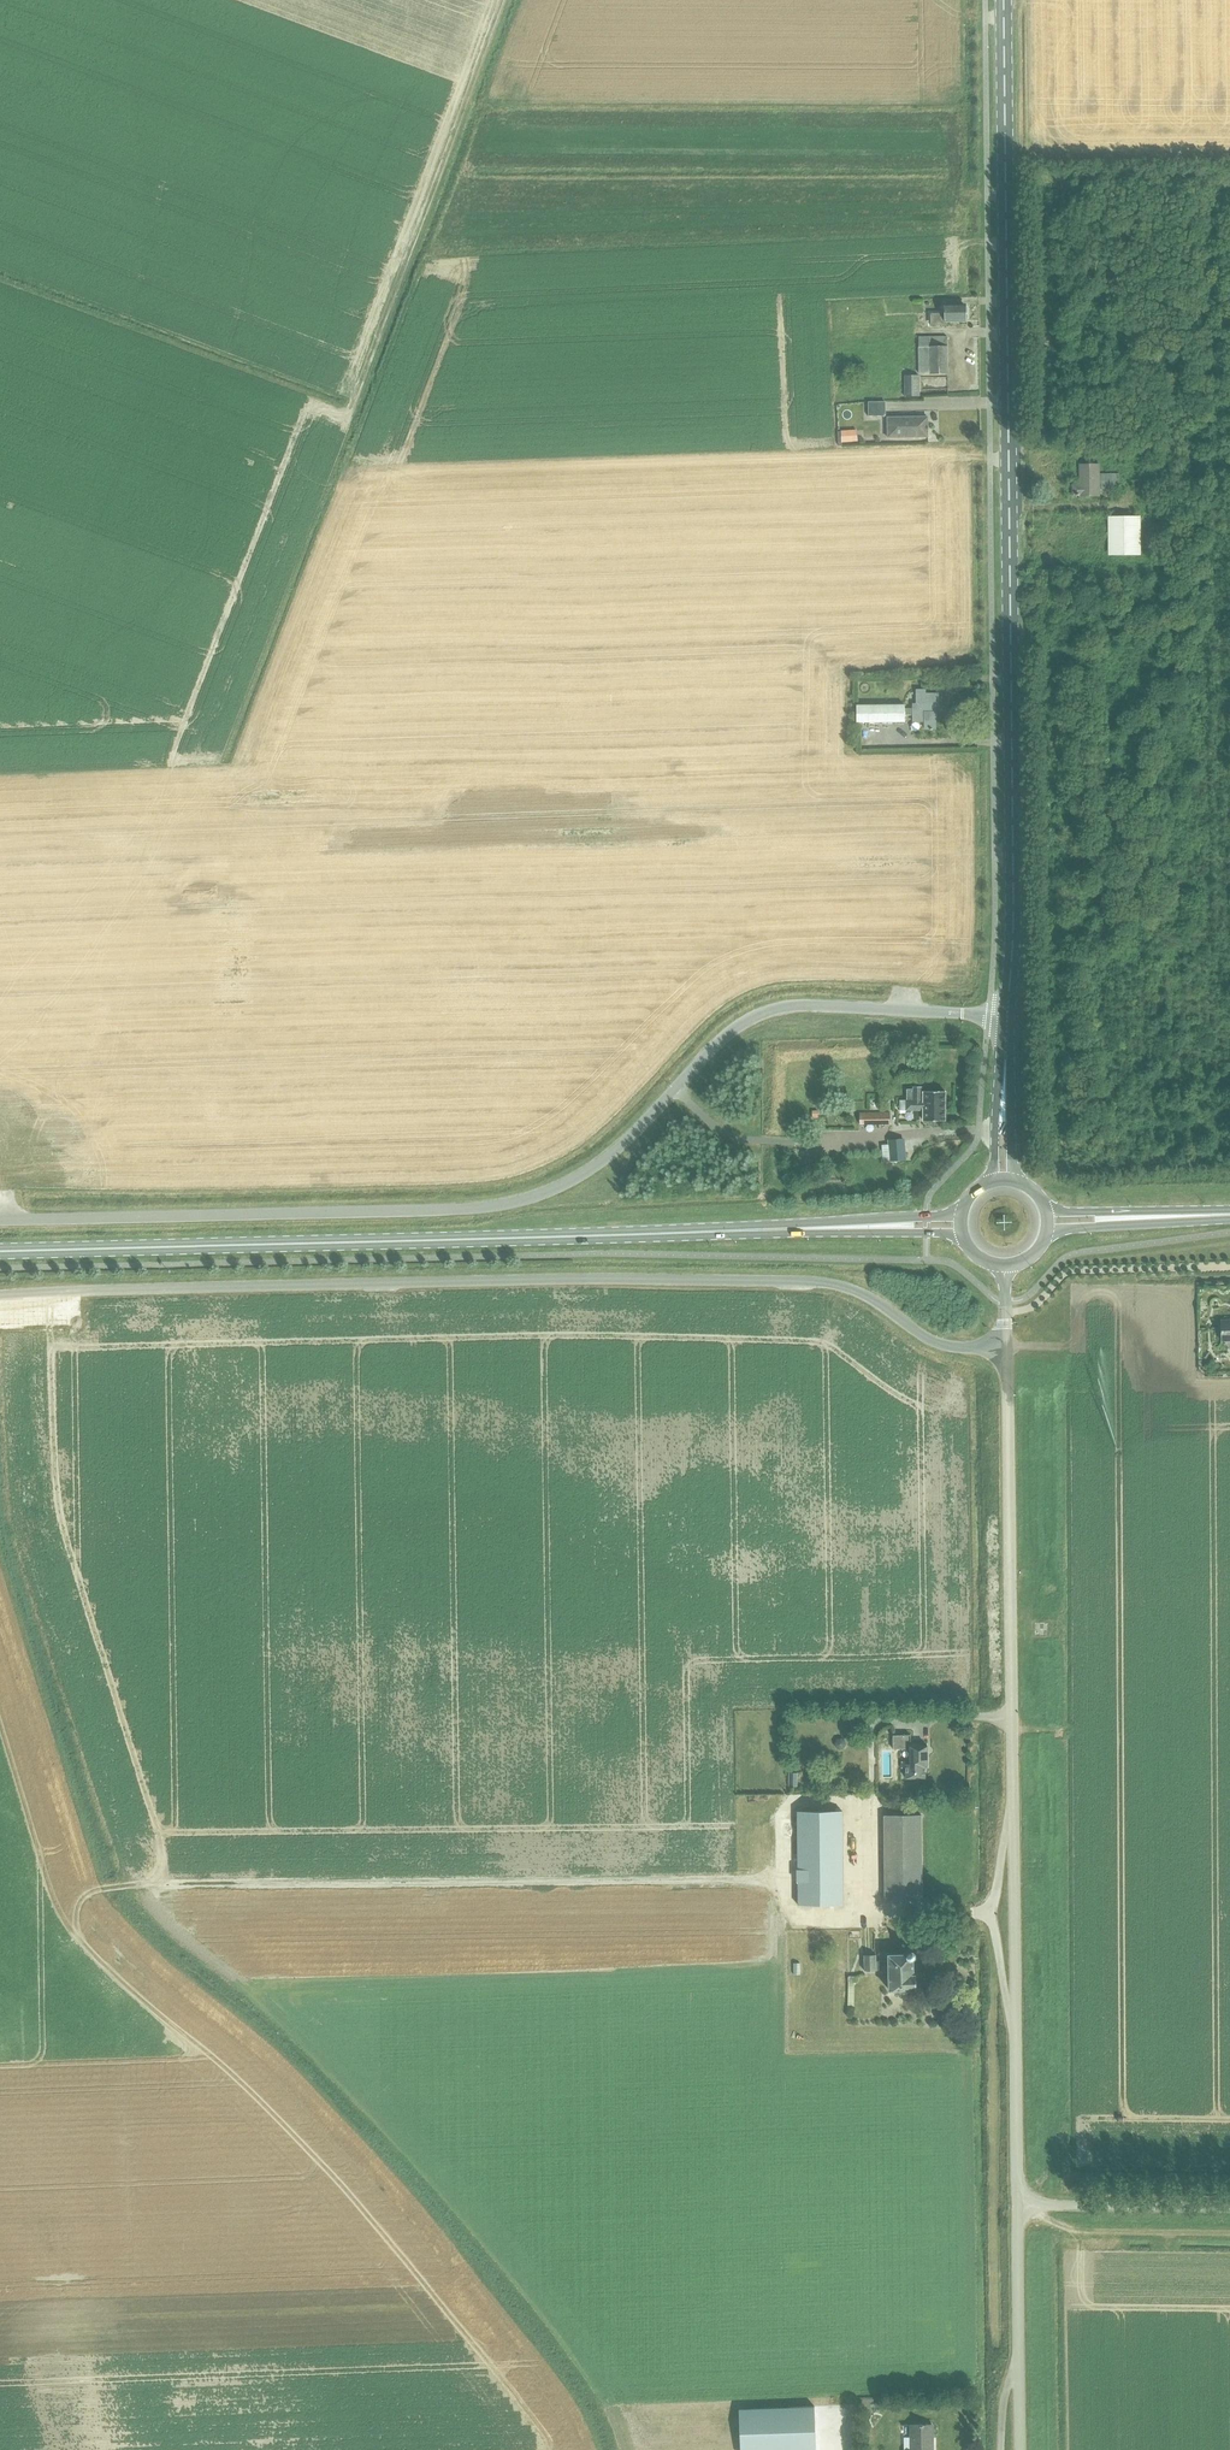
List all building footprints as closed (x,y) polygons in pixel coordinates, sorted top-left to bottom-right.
[(931,315),(931,324),(946,324),(946,322),(966,321),(966,320),(968,320),(968,315),(966,315),(966,309),(968,309),(968,306),(945,306),(945,315),(931,315)] [(919,374),(930,374),(949,374),(948,338),(919,338),(919,374)] [(903,378),(904,396),(918,396),(917,377),(903,378)] [(886,402),(869,402),(869,404),(869,416),(886,416),(886,403),(886,402)] [(929,438),(928,418),(889,419),(889,439),(929,438)] [(856,430),(842,431),(843,441),(857,441),(856,430)] [(1077,496),(1099,496),(1099,488),(1111,488),(1111,489),(1119,489),(1119,474),(1111,474),(1111,476),(1099,476),(1098,464),(1080,464),(1080,485),(1073,485),(1073,495),(1077,495),(1077,496)] [(1110,518),(1110,554),(1139,554),(1139,517),(1110,518)] [(905,705),(857,705),(857,722),(906,721),(906,715),(912,714),(912,721),(924,721),(924,729),(934,729),(934,706),(937,706),(936,694),(924,694),(923,689),(914,690),(915,703),(912,704),(912,707),(905,708),(905,705)] [(907,1100),(906,1100),(906,1110),(923,1110),(924,1120),(945,1120),(945,1091),(933,1091),(924,1091),(924,1100),(922,1100),(922,1086),(913,1086),(913,1088),(907,1088),(907,1100)] [(860,1115),(860,1124),(888,1124),(888,1115),(860,1115)] [(904,1139),(889,1141),(891,1160),(905,1159),(904,1139)] [(813,1160),(805,1161),(806,1170),(813,1170),(813,1160)] [(1000,1218),(1001,1229),(1013,1228),(1012,1217),(1000,1218)] [(1221,1322),(1221,1336),(1229,1336),(1229,1322),(1221,1322)] [(928,1766),(928,1742),(911,1743),(910,1733),(894,1734),(894,1748),(911,1747),(911,1763),(907,1763),(907,1777),(927,1777),(926,1766),(928,1766)] [(838,1739),(836,1743),(837,1747),(841,1749),(845,1748),(847,1744),(845,1740),(842,1738),(838,1739)] [(799,1905),(843,1904),(842,1810),(798,1811),(799,1905)] [(886,1899),(922,1898),(920,1813),(884,1813),(886,1899)] [(888,1964),(889,1989),(915,1988),(915,1972),(913,1972),(912,1958),(915,1958),(915,1951),(907,1951),(907,1953),(888,1954),(888,1959),(877,1959),(876,1953),(863,1954),(863,1969),(876,1968),(876,1964),(888,1964)] [(815,2406),(766,2408),(741,2409),(742,2419),(743,2449),(816,2449),(815,2406)] [(931,2424),(910,2424),(910,2448),(902,2449),(932,2449),(931,2424)]
